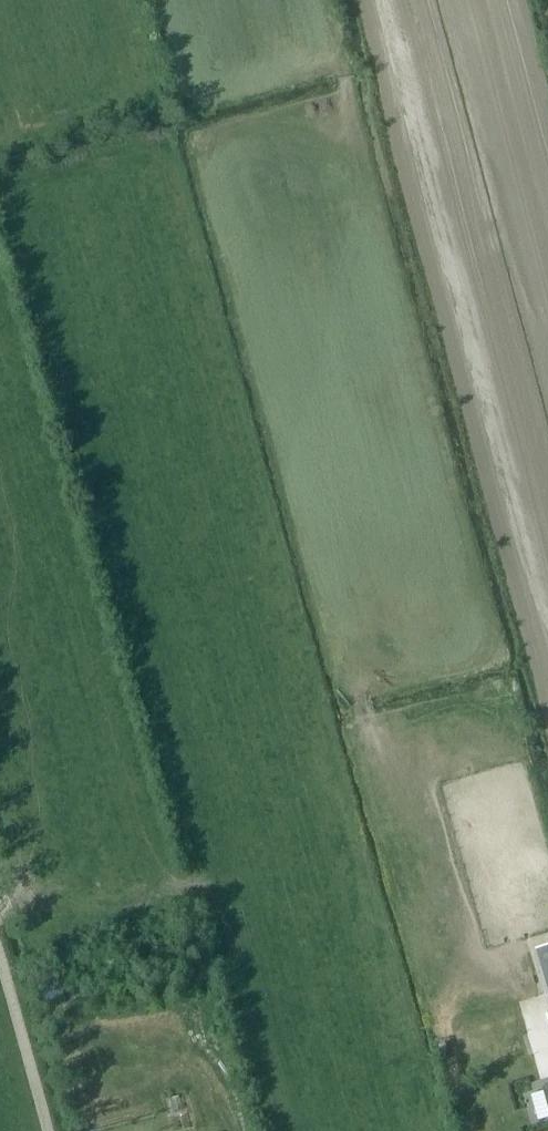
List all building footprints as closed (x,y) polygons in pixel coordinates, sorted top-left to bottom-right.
[(536,949),(547,988),(547,945),(536,949)]
